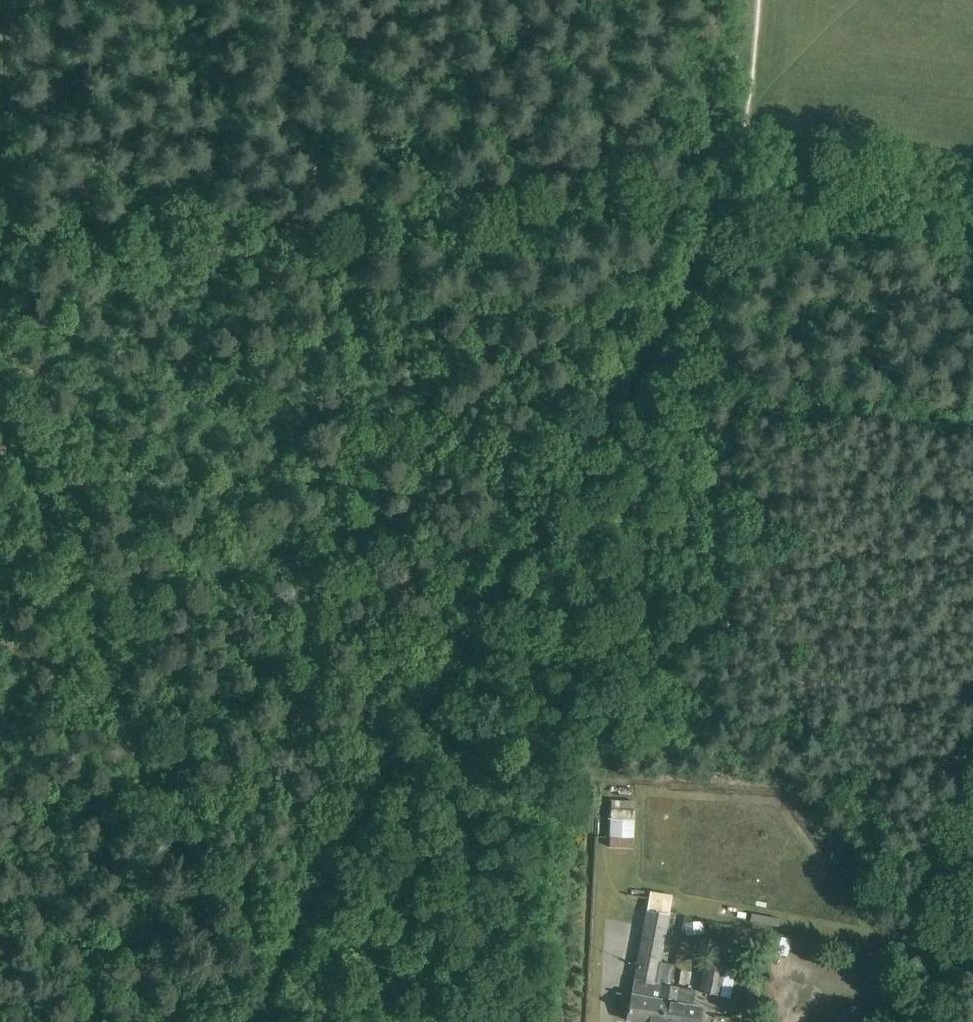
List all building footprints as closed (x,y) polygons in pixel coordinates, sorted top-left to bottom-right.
[(607,800),(606,845),(631,845),(632,801),(607,800)] [(659,961),(668,916),(646,911),(633,979),(644,982),(642,996),(631,994),(627,1012),(628,1012),(626,1020),(639,1021),(661,1021),(662,1017),(665,1001),(666,1001),(674,964),(659,961)] [(770,934),(768,951),(786,954),(789,936),(770,934)] [(719,995),(726,954),(705,951),(704,957),(699,956),(697,966),(703,967),(699,991),(719,995)] [(669,985),(666,1001),(665,1001),(662,1017),(661,1021),(697,1021),(700,1007),(691,1005),(694,990),(669,985)]
